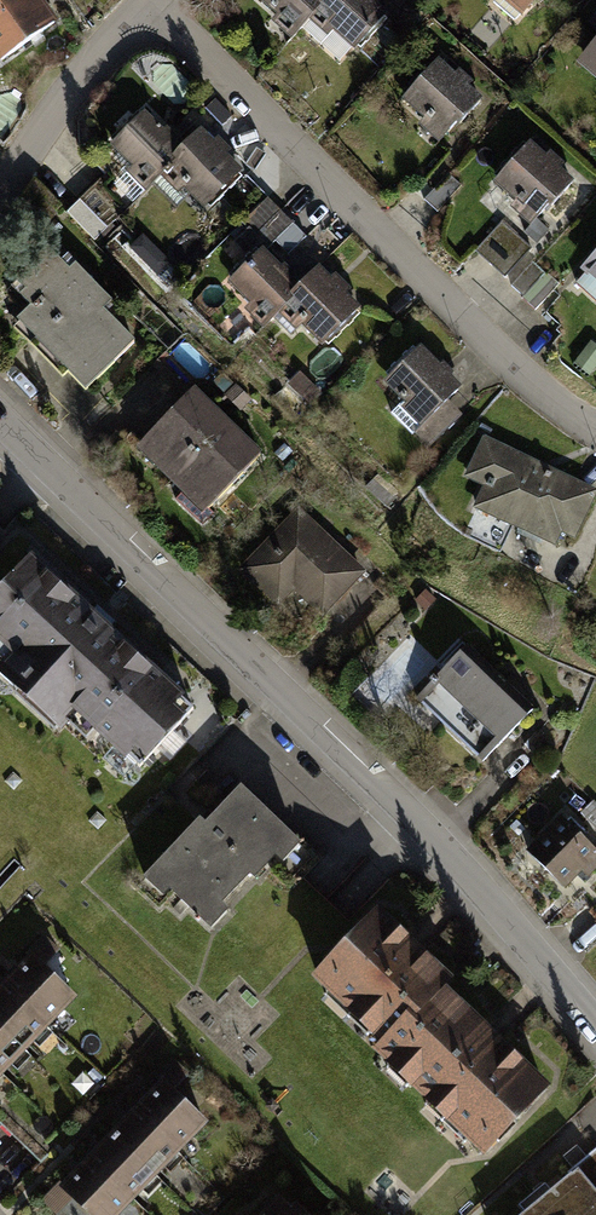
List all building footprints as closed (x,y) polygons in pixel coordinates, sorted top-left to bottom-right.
[(58,22),(45,5),(42,0),(0,0),(0,64),(58,22)] [(274,13),(269,18),(291,39),(308,20),(329,39),(334,34),(354,52),(388,15),(372,0),(260,0),(274,13)] [(394,14),(407,0),(379,0),(394,14)] [(523,18),(538,0),(502,0),(523,18)] [(576,65),(595,83),(595,42),(576,65)] [(441,61),(398,106),(437,142),(479,98),(458,78),(441,61)] [(0,97),(0,140),(4,142),(24,112),(22,99),(12,92),(1,95),(0,97)] [(215,98),(205,108),(221,125),(231,115),(215,98)] [(145,112),(110,145),(131,167),(125,173),(144,192),(161,176),(194,211),(200,205),(204,209),(242,172),(226,156),(232,151),(223,142),(218,138),(213,142),(201,129),(181,149),(173,141),(176,138),(171,132),(166,127),(163,130),(145,112)] [(532,141),(495,182),(516,201),(510,208),(530,226),(537,219),(550,205),(552,207),(576,181),(550,157),(532,141)] [(265,194),(241,218),(248,226),(234,239),(246,252),(251,246),(253,248),(261,240),(280,260),(306,234),(265,194)] [(549,230),(537,219),(530,226),(524,233),(537,244),(549,230)] [(531,248),(503,223),(476,253),(505,278),(531,248)] [(142,234),(129,248),(157,277),(171,263),(142,234)] [(261,248),(228,281),(249,302),(244,307),(264,327),(274,317),(293,335),(303,325),(322,344),(359,307),(346,295),(352,290),(340,278),(336,274),(331,278),(319,266),(300,284),(295,279),(297,276),(291,270),(285,264),(281,268),(261,248)] [(27,306),(14,319),(17,322),(11,327),(62,380),(67,375),(84,393),(135,346),(103,312),(106,309),(113,302),(75,262),(68,268),(51,250),(11,288),(27,306)] [(582,271),(595,283),(595,255),(582,271)] [(533,263),(512,286),(524,297),(523,298),(535,309),(558,284),(546,273),(545,274),(533,263)] [(575,363),(590,374),(595,367),(595,345),(591,342),(575,363)] [(383,383),(402,402),(397,406),(420,428),(447,400),(460,388),(448,377),(453,373),(447,367),(443,362),(439,366),(421,347),(383,383)] [(298,373),(288,385),(307,403),(318,392),(298,373)] [(251,401),(235,385),(217,403),(234,419),(251,401)] [(195,389),(136,451),(202,515),(261,453),(225,419),(195,389)] [(447,400),(420,428),(413,434),(428,449),(462,415),(447,400)] [(465,477),(485,487),(474,510),(477,511),(465,537),(501,554),(512,530),(555,551),(563,535),(576,541),(595,499),(595,491),(544,465),(485,437),(465,477)] [(301,509),(239,572),(278,609),(293,594),(322,623),(369,576),(323,531),(301,509)] [(0,588),(0,681),(23,704),(99,620),(28,558),(0,588)] [(93,735),(124,763),(130,757),(140,766),(194,707),(99,620),(23,704),(59,736),(67,727),(85,743),(93,735)] [(499,679),(468,649),(418,700),(483,763),(533,712),(499,679)] [(199,822),(142,883),(164,902),(170,896),(212,934),(232,913),(225,907),(249,881),(254,886),(275,864),(283,872),(305,849),(241,790),(210,823),(205,828),(199,822)] [(528,853),(566,889),(579,875),(585,881),(590,875),(595,869),(595,851),(561,818),(528,853)] [(379,911),(312,981),(380,1046),(372,1055),(483,1161),(552,1090),(494,1034),(447,990),(453,983),(411,943),(379,911)] [(25,955),(28,958),(30,956),(42,968),(60,951),(44,936),(25,955)] [(76,1002),(42,968),(30,956),(28,958),(16,972),(0,988),(0,1082),(76,1002)] [(156,1082),(159,1085),(162,1082),(173,1093),(190,1076),(175,1062),(156,1082)] [(58,1190),(71,1202),(84,1214),(120,1214),(206,1127),(173,1093),(162,1082),(159,1085),(146,1099),(125,1120),(98,1149),(79,1169),(63,1185),(58,1190)] [(569,1174),(573,1181),(552,1198),(545,1189),(541,1191),(519,1209),(524,1214),(595,1214),(595,1152),(569,1174)] [(71,1202),(58,1190),(63,1185),(59,1181),(40,1201),(54,1214),(58,1214),(71,1202)] [(277,1203),(266,1214),(289,1214),(277,1203)]
